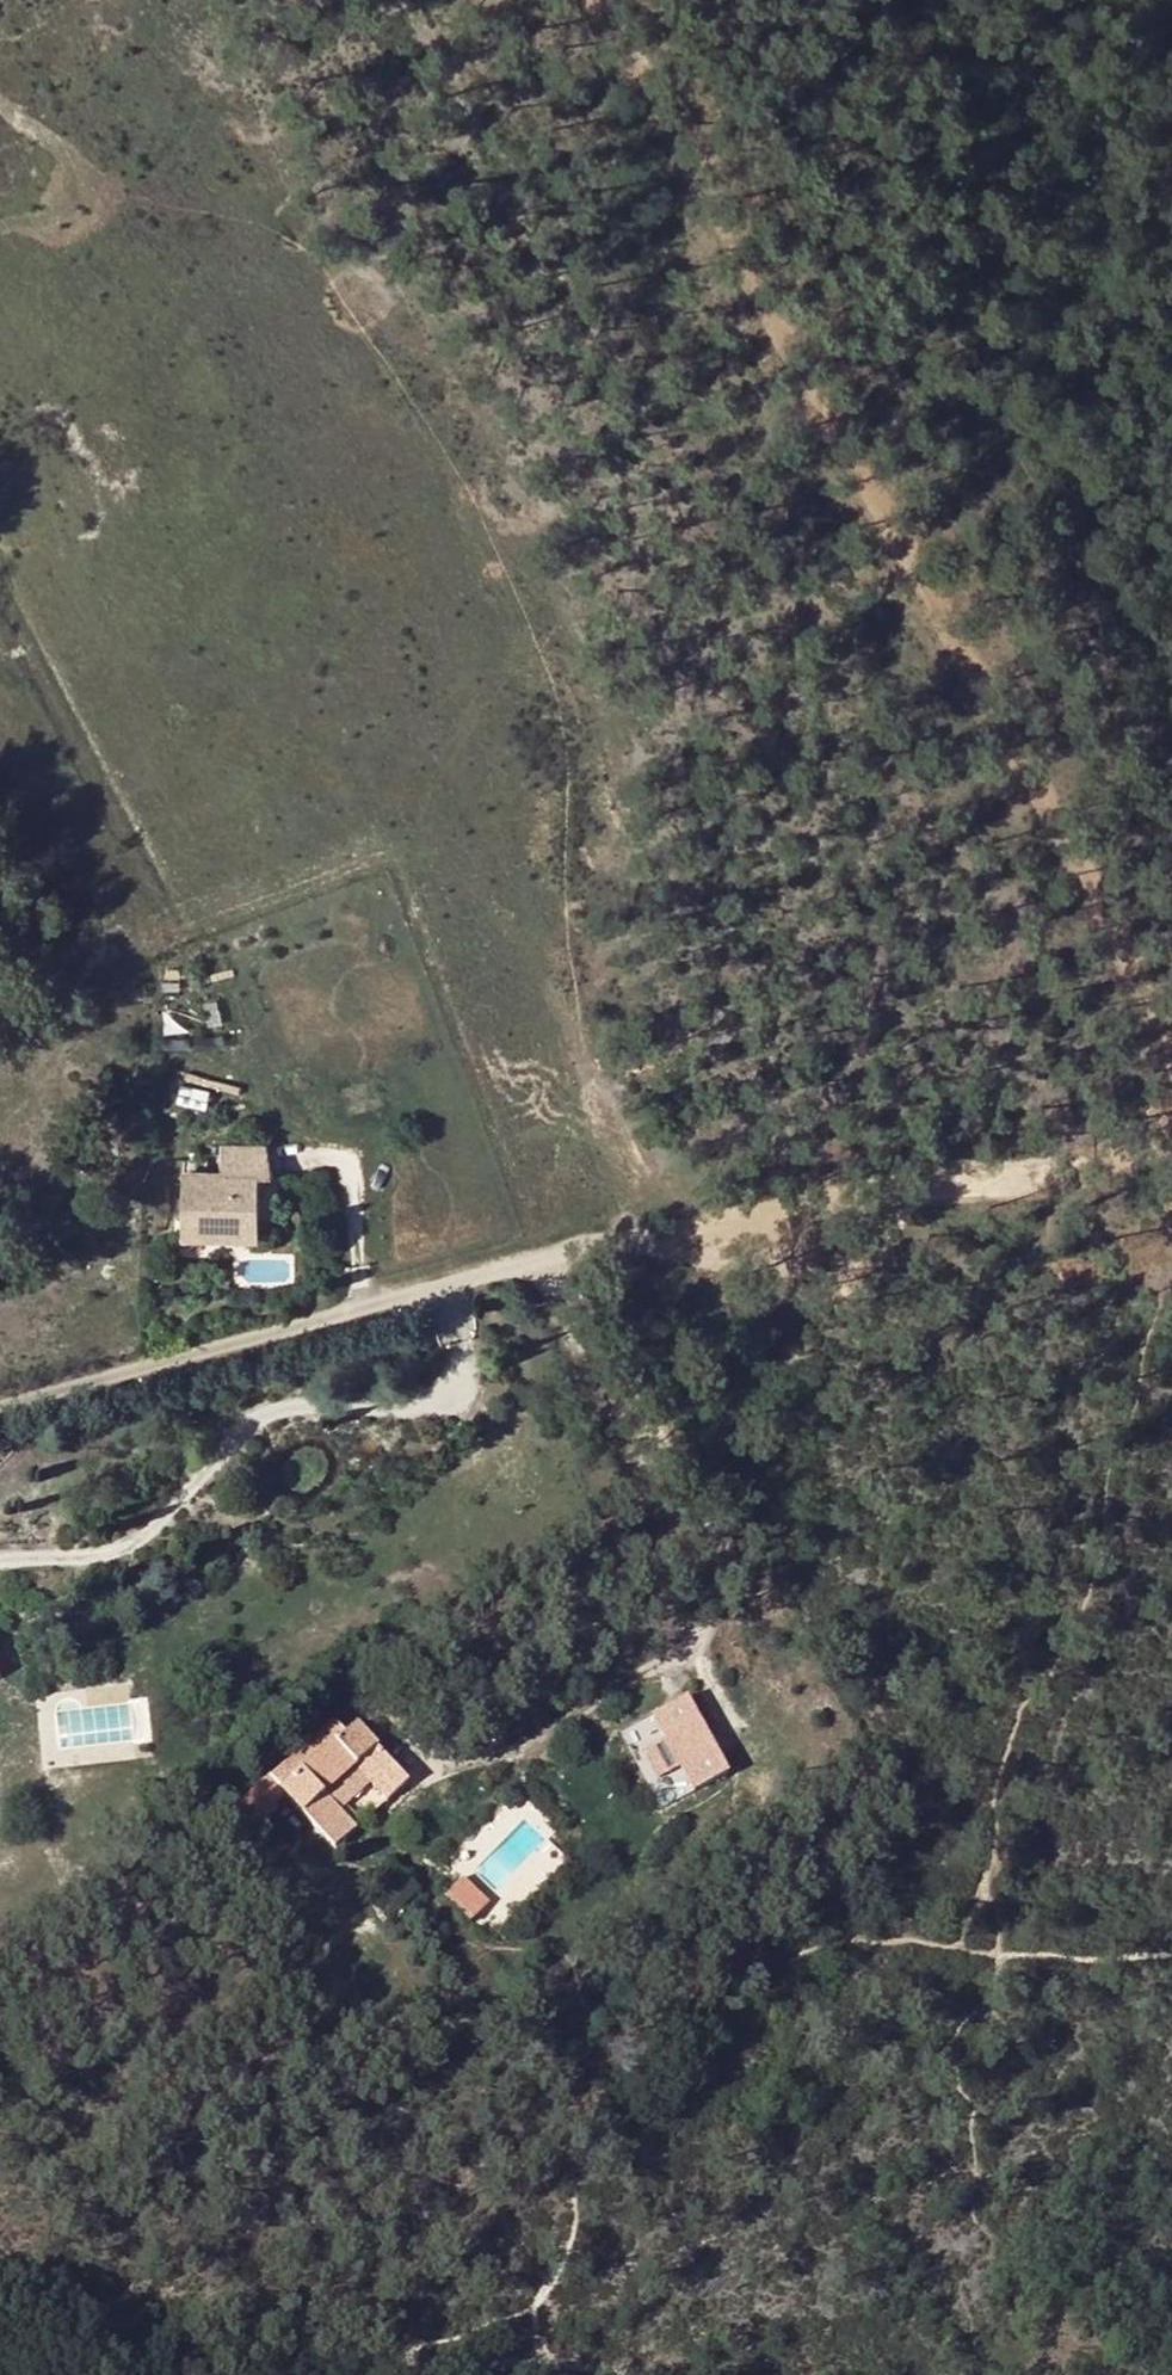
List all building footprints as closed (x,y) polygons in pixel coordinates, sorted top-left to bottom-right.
[(182,1161),(182,1238),(211,1237),(256,1237),(257,1177),(270,1176),(266,1145),(221,1144),(221,1173),(205,1172),(206,1161),(182,1161)] [(182,1238),(181,1256),(211,1255),(211,1237),(182,1238)] [(689,1705),(659,1721),(689,1774),(719,1757),(689,1705)] [(264,1814),(275,1803),(286,1792),(335,1848),(356,1829),(325,1794),(356,1767),(370,1783),(391,1764),(358,1725),(347,1735),(334,1721),(239,1807),(254,1824),(264,1814)] [(520,1800),(513,1792),(503,1800),(510,1807),(520,1800)] [(275,1803),(264,1814),(268,1818),(279,1807),(275,1803)] [(491,1902),(463,1876),(445,1894),(473,1921),(491,1902)]
